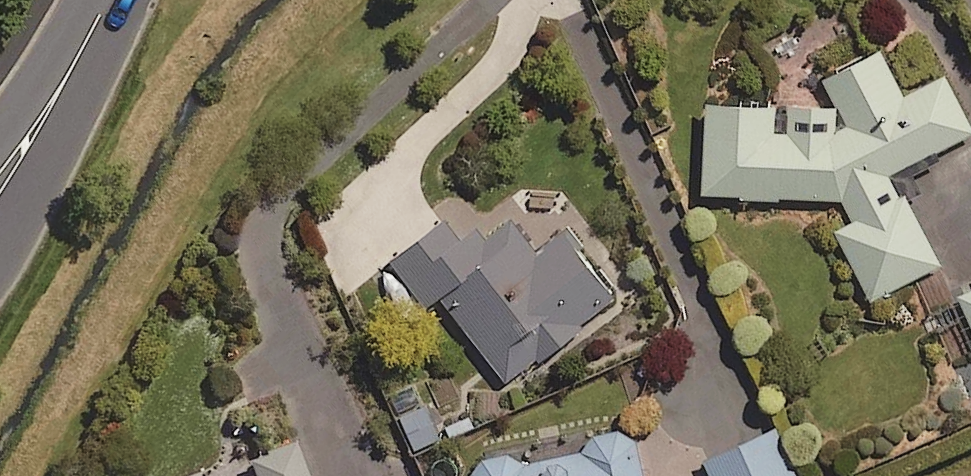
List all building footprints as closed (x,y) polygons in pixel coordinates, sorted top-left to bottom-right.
[(911,202),(923,196),(914,178),(944,162),(938,152),(970,136),(970,123),(947,74),(909,94),(886,49),(827,79),(842,107),(779,105),(711,102),(707,192),(846,199),(856,219),(841,233),(875,299),(943,264),(911,202)] [(622,299),(535,180),(477,223),(465,207),(393,260),(428,307),(443,295),(508,383),(622,299)] [(958,287),(970,315),(970,281),(958,287)] [(635,429),(589,440),(592,451),(521,466),(519,454),(473,464),(476,475),(645,475),(635,429)] [(777,430),(709,462),(715,475),(798,475),(777,430)] [(295,448),(255,463),(259,475),(305,475),(295,448)]
